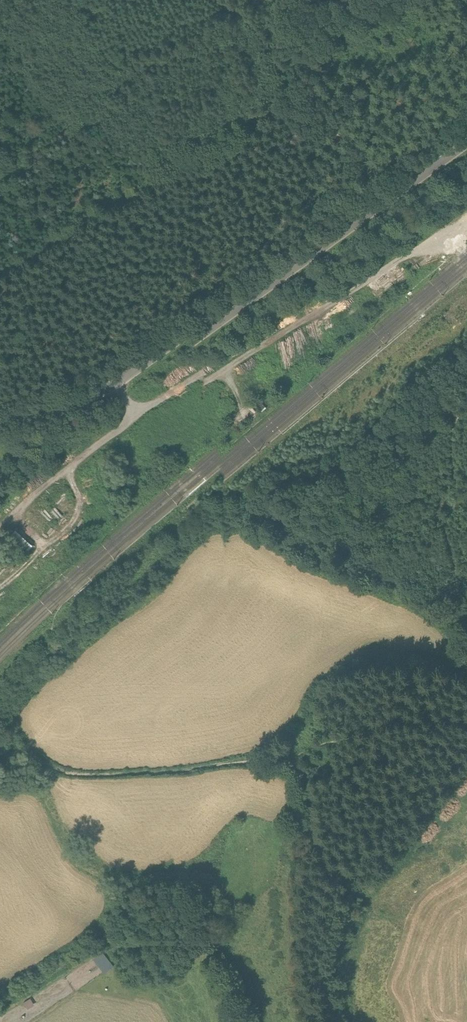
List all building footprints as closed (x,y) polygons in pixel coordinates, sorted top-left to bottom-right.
[(24,535),(14,546),(32,563),(42,553),(24,535)] [(106,969),(114,985),(124,979),(116,963),(106,969)] [(41,1011),(35,1013),(37,1019),(43,1017),(41,1011)]
